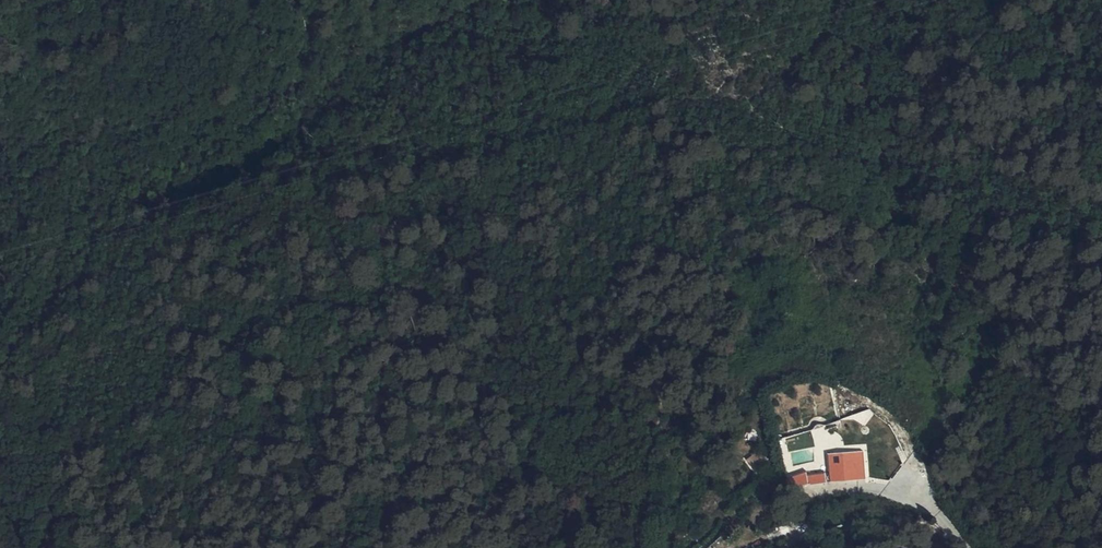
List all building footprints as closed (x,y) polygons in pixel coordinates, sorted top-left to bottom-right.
[(770,408),(763,410),(767,424),(794,416),(788,399),(770,405),(770,408)] [(866,467),(866,460),(865,451),(828,453),(831,482),(867,479),(866,467)] [(807,472),(788,477),(791,489),(810,484),(810,485),(826,481),(824,473),(809,476),(807,472)]
